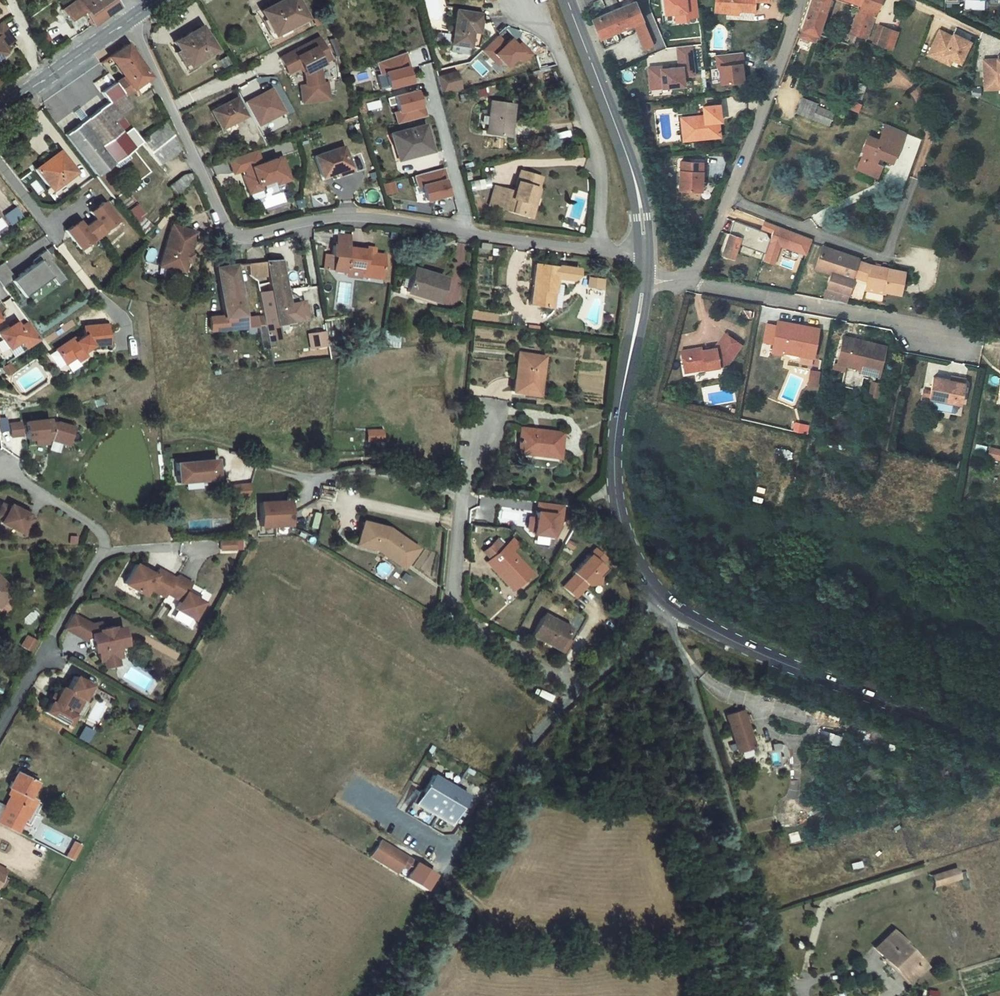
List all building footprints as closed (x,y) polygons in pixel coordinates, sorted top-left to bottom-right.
[(62,10),(73,26),(86,17),(92,25),(120,6),(116,0),(77,0),(62,10)] [(675,14),(676,20),(697,18),(695,0),(665,0),(667,15),(675,14)] [(718,0),(717,23),(729,23),(730,21),(741,22),(757,23),(758,11),(770,12),(771,0),(759,0),(758,2),(718,0)] [(832,6),(818,0),(814,0),(807,17),(825,24),(832,6)] [(832,6),(860,17),(867,1),(865,0),(818,0),(832,6)] [(883,8),(867,1),(860,17),(877,24),(883,8)] [(593,21),(601,40),(634,26),(645,52),(655,48),(637,3),(593,21)] [(484,16),(460,11),(454,46),(471,49),(474,34),(481,36),(484,16)] [(300,12),(268,29),(281,54),(313,37),(300,12)] [(795,46),(813,53),(825,24),(807,17),(795,46)] [(866,52),(877,24),(860,17),(848,46),(866,52)] [(1,43),(13,34),(0,19),(0,51),(4,47),(1,43)] [(514,40),(508,46),(499,37),(484,51),(498,66),(503,62),(509,69),(520,59),(524,63),(533,55),(522,44),(520,46),(514,40)] [(951,44),(938,38),(928,62),(941,68),(943,63),(952,66),(960,70),(969,49),(952,41),(951,44)] [(178,56),(183,64),(193,79),(198,75),(218,63),(205,40),(178,56)] [(885,43),(878,41),(872,58),(878,60),(885,43)] [(896,48),(885,43),(878,60),(890,65),(896,48)] [(663,67),(649,68),(651,90),(686,87),(685,75),(695,75),(693,48),(678,49),(680,68),(663,70),(663,67)] [(325,50),(306,60),(310,61),(326,52),(325,50)] [(336,71),(326,52),(310,61),(306,60),(286,70),(294,85),(305,80),(310,84),(312,97),(306,98),(309,115),(335,112),(333,94),(327,95),(326,81),(324,78),(336,71)] [(379,63),(383,75),(380,76),(383,89),(392,87),(392,88),(415,83),(412,67),(407,53),(379,63)] [(118,71),(133,93),(111,109),(116,117),(123,128),(128,137),(136,132),(130,123),(144,114),(136,104),(141,100),(147,108),(159,99),(153,91),(157,88),(136,58),(118,71)] [(744,62),(718,64),(719,75),(721,75),(722,92),(745,90),(743,73),(745,73),(744,62)] [(952,66),(943,63),(941,68),(949,72),(952,66)] [(194,83),(193,79),(183,64),(179,66),(190,85),(194,83)] [(983,64),(983,94),(997,94),(997,88),(999,88),(999,64),(983,64)] [(460,74),(441,78),(445,95),(464,91),(460,74)] [(398,124),(427,117),(420,91),(398,96),(402,112),(396,113),(398,124)] [(856,97),(848,118),(854,120),(863,100),(856,97)] [(977,98),(969,97),(968,104),(976,105),(977,98)] [(516,107),(494,104),(489,137),(511,140),(516,107)] [(798,107),(792,120),(807,126),(826,134),(831,121),(812,114),(813,112),(798,107)] [(111,109),(95,120),(102,130),(76,149),(106,189),(122,177),(134,169),(142,163),(125,139),(128,137),(123,128),(116,117),(111,109)] [(242,110),(217,123),(226,142),(251,129),(242,110)] [(719,131),(717,114),(702,116),(703,125),(681,127),(683,144),(701,142),(702,148),(718,146),(717,135),(715,134),(715,131),(719,131)] [(141,141),(157,166),(181,150),(165,125),(141,141)] [(428,127),(396,136),(402,158),(421,153),(422,156),(436,152),(428,127)] [(901,139),(883,131),(875,147),(864,142),(858,157),(863,159),(859,166),(857,165),(852,176),(871,185),(876,173),(870,170),(873,164),(887,171),(901,139)] [(701,142),(683,144),(684,150),(702,148),(701,142)] [(344,149),(317,159),(324,179),(351,168),(344,149)] [(240,173),(246,195),(261,191),(260,188),(289,180),(283,156),(260,162),(257,152),(227,160),(231,176),(240,173)] [(70,167),(46,184),(62,205),(85,187),(70,167)] [(134,169),(122,177),(124,182),(137,173),(134,169)] [(420,190),(428,188),(431,200),(452,194),(446,169),(416,176),(420,190)] [(541,189),(545,177),(523,170),(516,193),(496,187),(490,205),(533,219),(542,190),(541,189)] [(705,171),(683,170),(682,199),(702,199),(703,181),(705,181),(705,171)] [(396,182),(384,185),(387,195),(398,192),(396,182)] [(142,233),(152,226),(135,204),(125,212),(142,233)] [(99,238),(108,250),(115,245),(114,244),(126,235),(112,217),(99,226),(105,233),(99,238)] [(766,233),(734,222),(729,236),(741,239),(739,245),(765,254),(770,239),(766,233)] [(810,240),(775,228),(764,259),(776,263),(782,246),(805,254),(810,240)] [(108,250),(99,238),(93,243),(88,235),(75,245),(89,263),(101,254),(102,255),(108,250)] [(722,257),(734,261),(739,245),(741,239),(729,236),(722,257)] [(340,245),(351,246),(352,238),(339,237),(338,248),(340,248),(340,245)] [(203,246),(180,240),(169,281),(189,287),(194,269),(197,270),(198,267),(203,246)] [(366,277),(366,273),(384,275),(386,254),(368,253),(368,251),(351,250),(351,246),(340,245),(340,248),(338,248),(335,248),(334,259),(339,259),(339,264),(336,266),(336,273),(349,274),(349,275),(351,277),(363,279),(366,277)] [(263,247),(248,248),(249,260),(264,259),(263,247)] [(831,275),(823,300),(845,304),(852,282),(850,281),(851,278),(856,263),(856,260),(821,248),(813,270),(831,275)] [(46,268),(47,270),(41,275),(42,276),(26,288),(37,303),(58,287),(66,297),(73,292),(58,272),(60,271),(53,263),(46,268)] [(869,268),(856,263),(851,278),(866,283),(869,268)] [(197,270),(194,269),(189,287),(193,287),(196,276),(199,277),(201,268),(198,267),(197,270)] [(869,268),(866,283),(866,288),(884,291),(884,292),(900,294),(903,273),(869,268)] [(451,279),(418,271),(413,294),(445,301),(451,279)] [(294,273),(270,275),(271,287),(283,286),(291,334),(279,334),(279,339),(305,338),(294,273)] [(560,275),(539,273),(534,313),(562,316),(563,300),(558,299),(560,285),(560,275)] [(560,274),(560,275),(560,285),(576,287),(581,283),(582,276),(560,274)] [(20,294),(23,291),(13,276),(2,284),(13,299),(20,294)] [(259,341),(249,278),(229,281),(237,329),(223,330),(225,343),(259,341)] [(608,286),(595,284),(594,292),(608,293),(608,286)] [(37,303),(26,288),(23,291),(20,294),(31,308),(37,303)] [(10,332),(0,318),(0,338),(10,332)] [(786,331),(775,329),(774,333),(771,352),(770,357),(779,359),(780,355),(800,359),(799,362),(812,364),(816,335),(799,333),(799,336),(786,334),(786,331)] [(325,331),(306,332),(307,350),(326,348),(325,331)] [(771,352),(774,333),(764,332),(761,350),(771,352)] [(40,335),(31,341),(27,335),(9,347),(19,362),(31,354),(37,362),(52,352),(40,335)] [(69,361),(73,368),(76,366),(80,371),(86,367),(88,370),(96,365),(93,360),(102,355),(122,353),(120,335),(97,337),(98,345),(89,351),(85,348),(68,359),(69,361)] [(700,351),(680,354),(683,372),(703,369),(703,371),(725,367),(739,347),(724,337),(715,351),(700,353),(700,351)] [(859,346),(841,342),(835,369),(844,371),(845,367),(860,371),(879,375),(884,352),(864,347),(863,351),(858,350),(859,346)] [(76,373),(80,371),(76,366),(73,368),(69,361),(63,365),(70,377),(76,373)] [(549,364),(523,361),(519,400),(530,402),(530,398),(541,400),(544,375),(548,376),(549,364)] [(812,364),(799,362),(798,370),(811,372),(812,364)] [(819,377),(810,377),(809,392),(818,393),(819,377)] [(963,385),(932,380),(928,401),(929,402),(958,406),(959,407),(963,385)] [(879,389),(870,387),(867,401),(876,403),(879,389)] [(958,406),(929,402),(928,409),(930,411),(954,415),(957,414),(958,406)] [(365,441),(382,441),(383,428),(365,427),(365,441)] [(804,430),(795,429),(794,436),(803,438),(804,430)] [(40,457),(40,454),(43,454),(59,457),(63,441),(48,437),(42,438),(41,433),(23,435),(24,443),(21,443),(19,446),(20,453),(27,452),(28,459),(40,457)] [(15,449),(13,436),(2,438),(4,450),(15,449)] [(528,438),(526,457),(551,459),(551,465),(567,466),(570,443),(528,438)] [(389,442),(368,441),(368,450),(388,452),(389,442)] [(999,452),(989,450),(988,458),(998,460),(999,452)] [(526,463),(551,465),(551,459),(526,457),(526,463)] [(209,469),(169,472),(171,492),(211,489),(209,469)] [(244,494),(225,496),(227,509),(241,508),(244,494)] [(557,532),(559,511),(534,508),(532,525),(526,524),(525,535),(531,541),(535,541),(552,543),(557,532)] [(284,513),(255,515),(257,538),(285,537),(284,513)] [(0,517),(0,518),(0,539),(9,544),(10,543),(17,547),(25,531),(18,527),(18,526),(0,517)] [(382,538),(358,532),(352,555),(371,560),(375,554),(394,567),(401,566),(408,557),(382,538)] [(240,549),(239,537),(217,538),(217,550),(240,549)] [(480,570),(477,573),(504,602),(522,585),(501,563),(495,557),(495,556),(494,557),(487,550),(473,563),(480,570)] [(502,550),(495,557),(501,563),(508,557),(502,550)] [(234,552),(226,553),(226,562),(234,561),(234,552)] [(226,553),(212,553),(212,562),(226,562),(226,553)] [(411,559),(408,557),(401,566),(394,567),(375,554),(371,560),(398,578),(411,559)] [(565,585),(554,598),(566,609),(574,599),(572,597),(575,593),(577,596),(587,585),(589,587),(595,580),(590,576),(596,569),(585,560),(564,584),(565,585)] [(162,608),(170,593),(154,584),(150,589),(131,578),(120,598),(140,609),(144,602),(160,611),(162,608)] [(589,595),(589,587),(587,585),(577,596),(589,595)] [(171,624),(189,633),(198,616),(181,606),(186,597),(173,589),(170,593),(162,608),(176,615),(171,624)] [(554,650),(559,640),(546,633),(534,626),(522,648),(548,662),(548,661),(554,664),(560,653),(554,650)] [(76,633),(67,628),(59,643),(68,647),(76,633)] [(547,630),(546,633),(559,640),(561,637),(547,630)] [(76,633),(68,647),(80,654),(86,653),(89,666),(92,665),(95,675),(99,675),(112,672),(116,671),(113,660),(121,659),(117,641),(109,643),(108,640),(96,643),(95,636),(86,638),(76,633)] [(562,636),(558,650),(564,652),(568,638),(562,636)] [(22,650),(16,659),(26,665),(32,656),(22,650)] [(687,657),(681,659),(685,670),(691,668),(687,657)] [(112,672),(99,675),(100,682),(113,679),(112,672)] [(73,713),(81,699),(66,690),(58,704),(52,701),(47,709),(43,707),(38,715),(40,716),(35,725),(62,740),(65,735),(62,733),(64,729),(63,728),(72,713),(73,713)] [(85,701),(81,699),(73,713),(72,713),(63,728),(64,729),(62,733),(65,735),(66,732),(73,730),(79,721),(77,715),(85,701)] [(741,747),(732,720),(719,724),(727,751),(741,747)] [(829,731),(826,742),(839,747),(843,735),(829,731)] [(10,784),(8,789),(27,800),(30,796),(10,784)] [(413,804),(408,813),(445,835),(463,807),(429,786),(416,806),(413,804)] [(4,848),(23,816),(19,814),(27,800),(8,789),(0,801),(0,803),(3,805),(0,811),(0,845),(4,848)] [(63,856),(72,860),(79,844),(70,840),(63,856)] [(395,878),(403,883),(410,873),(383,856),(375,852),(364,868),(391,884),(395,878)] [(63,864),(57,874),(63,878),(69,868),(63,864)] [(956,868),(932,876),(935,886),(959,877),(956,868)] [(400,889),(419,901),(429,884),(421,879),(410,873),(403,883),(400,889)] [(57,874),(54,878),(61,882),(63,878),(57,874)] [(910,944),(892,927),(874,947),(904,977),(919,962),(906,949),(910,944)]
